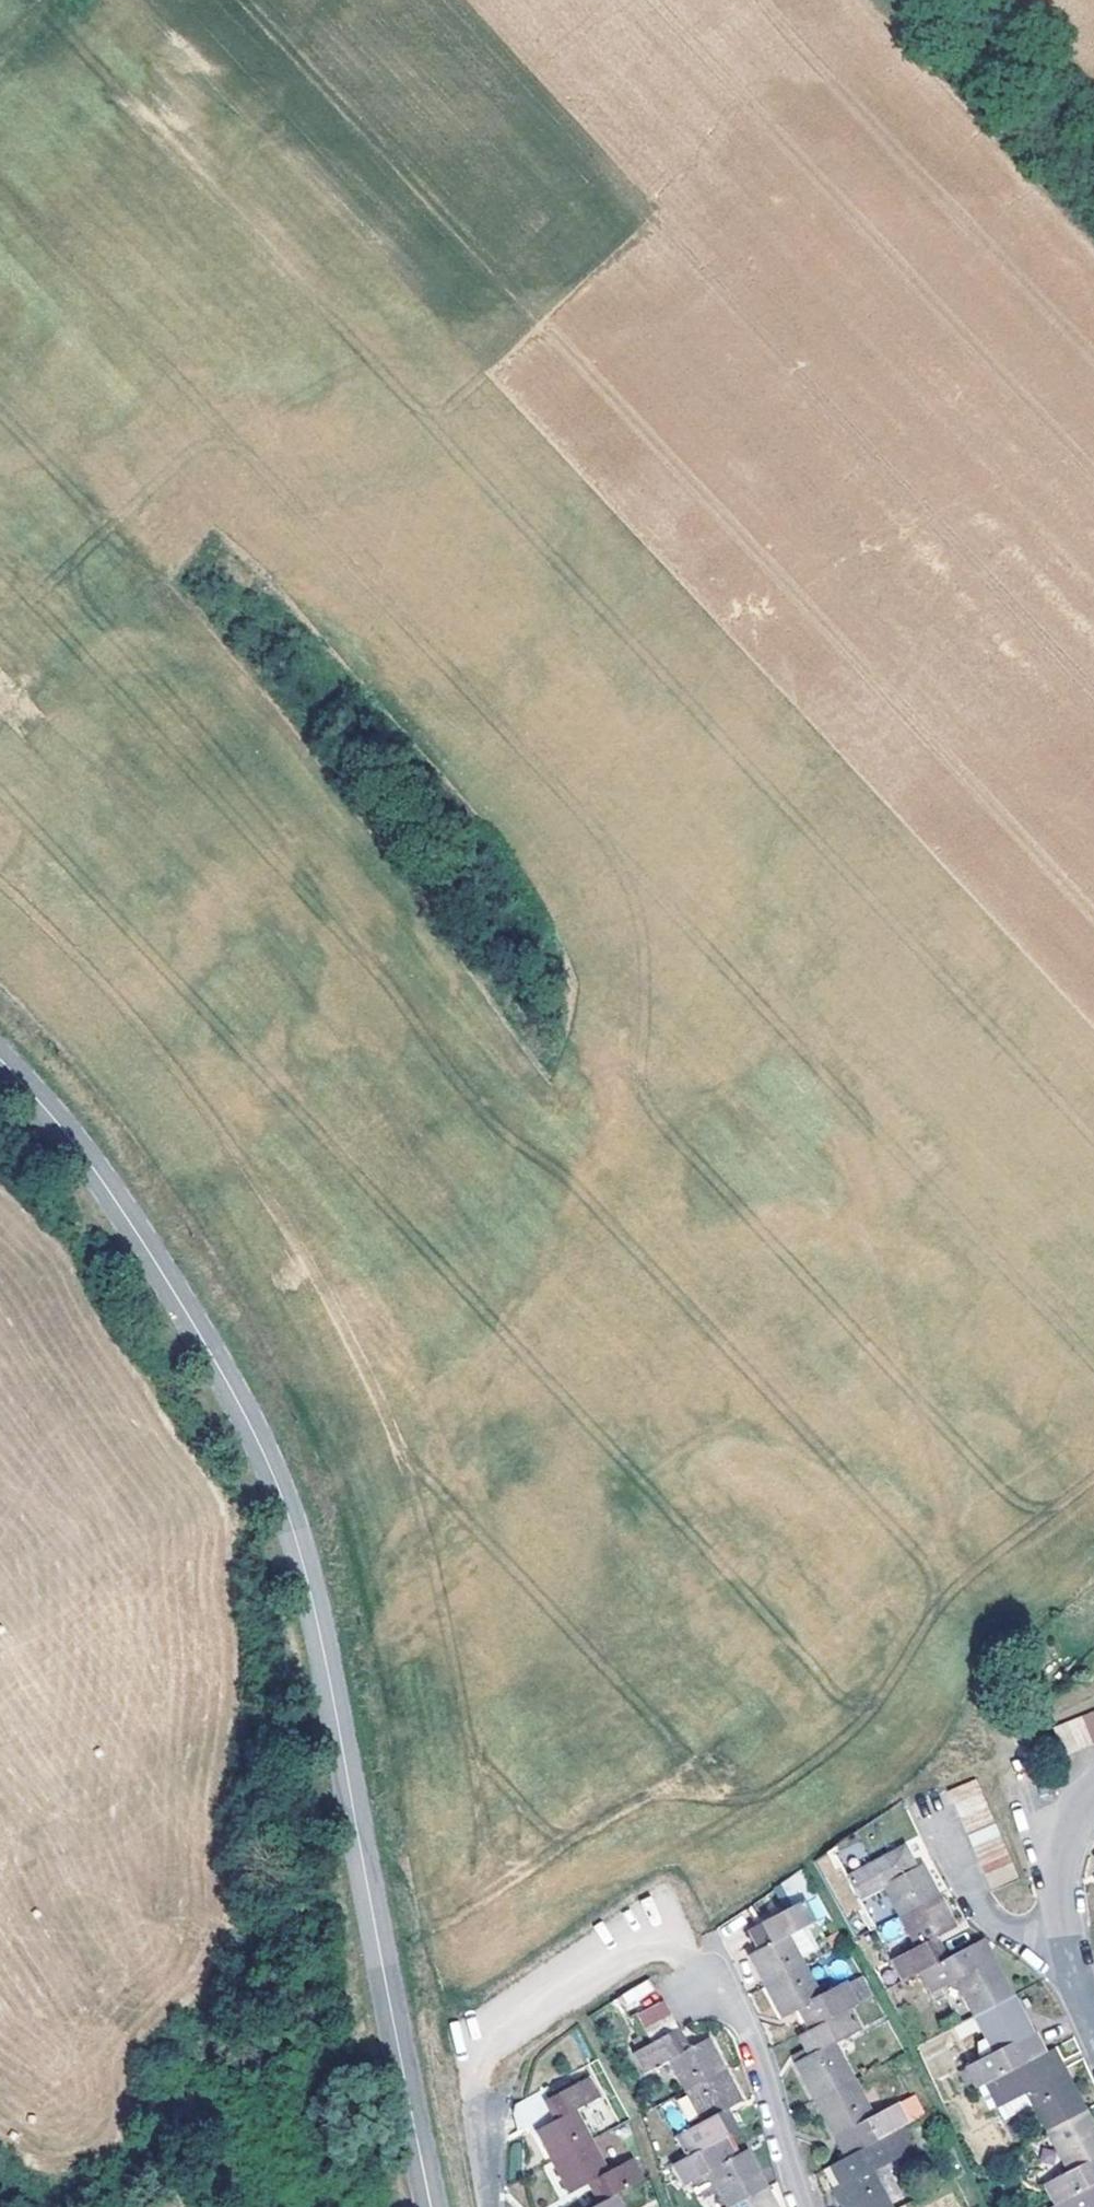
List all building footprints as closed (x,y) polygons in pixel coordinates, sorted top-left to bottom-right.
[(1093,1704),(1078,1710),(1090,1737),(1093,1736),(1093,1707),(1093,1704)] [(1090,1737),(1078,1710),(1064,1716),(1076,1742),(1090,1737)] [(1051,1722),(1062,1748),(1076,1742),(1064,1716),(1051,1722)] [(953,1796),(980,1786),(976,1770),(947,1782),(953,1796)] [(959,1810),(985,1799),(980,1786),(953,1796),(959,1810)] [(965,1824),(992,1813),(985,1799),(959,1810),(965,1824)] [(971,1838),(997,1827),(992,1813),(965,1824),(971,1838)] [(977,1852),(1003,1841),(997,1827),(971,1838),(977,1852)] [(1003,1841),(977,1852),(982,1866),(1009,1855),(1003,1841)] [(892,1897),(897,1907),(938,1888),(921,1857),(911,1862),(900,1842),(846,1870),(857,1891),(881,1878),(892,1897)] [(1014,1871),(1009,1855),(982,1866),(988,1880),(1014,1871)] [(780,1879),(786,1896),(806,1890),(801,1873),(780,1879)] [(881,1878),(857,1891),(872,1921),(897,1907),(892,1897),(881,1878)] [(938,1888),(897,1907),(914,1940),(888,1954),(898,1973),(916,1964),(941,1951),(929,1932),(953,1918),(938,1888)] [(765,1977),(802,1957),(786,1926),(810,1913),(800,1894),(759,1914),(769,1933),(748,1944),(765,1977)] [(884,1945),(905,1940),(900,1918),(879,1924),(884,1945)] [(941,1951),(916,1964),(927,1985),(953,1972),(972,2007),(1011,1988),(980,1930),(941,1951)] [(803,1998),(813,2017),(846,2001),(869,1988),(860,1971),(845,1979),(843,1976),(819,1989),(802,1957),(765,1977),(782,2008),(803,1998)] [(1041,2045),(1011,1988),(972,2007),(992,2045),(966,2059),(976,2079),(986,2074),(1041,2045)] [(662,1997),(638,2008),(643,2019),(669,2008),(663,1997),(662,1997)] [(813,2090),(852,2070),(833,2034),(857,2021),(846,2001),(813,2017),(797,2027),(804,2040),(808,2048),(795,2055),(813,2090)] [(669,2008),(643,2019),(649,2031),(675,2020),(669,2008)] [(669,2049),(684,2080),(722,2061),(706,2031),(683,2042),(672,2023),(633,2043),(642,2063),(669,2049)] [(791,2047),(795,2055),(808,2048),(804,2040),(791,2047)] [(1041,2045),(986,2074),(998,2095),(993,2098),(1000,2113),(1031,2097),(1045,2122),(1084,2101),(1061,2060),(1055,2064),(1043,2045),(1041,2045)] [(675,2126),(685,2145),(720,2128),(726,2124),(716,2105),(739,2093),(722,2061),(684,2080),(700,2111),(675,2126)] [(551,2151),(589,2132),(573,2100),(598,2086),(588,2067),(546,2089),(556,2108),(534,2119),(551,2151)] [(847,2121),(857,2140),(883,2127),(921,2106),(912,2091),(900,2097),(897,2095),(872,2107),(852,2070),(813,2090),(833,2127),(847,2121)] [(986,2074),(976,2079),(987,2100),(993,2098),(998,2095),(986,2074)] [(536,2081),(516,2091),(512,2104),(521,2117),(547,2103),(536,2081)] [(1084,2101),(1045,2122),(1066,2162),(1042,2176),(1051,2196),(1093,2174),(1093,2120),(1084,2101)] [(833,2127),(841,2148),(857,2140),(847,2121),(833,2127)] [(890,2202),(868,2161),(894,2147),(889,2138),(883,2127),(857,2140),(841,2148),(819,2160),(844,2206),(880,2206),(890,2202)] [(685,2145),(669,2154),(679,2175),(706,2161),(726,2199),(763,2178),(744,2141),(730,2148),(720,2128),(685,2145)] [(589,2171),(600,2191),(609,2186),(641,2169),(632,2149),(606,2163),(589,2132),(551,2151),(567,2183),(589,2171)] [(1045,2199),(1050,2206),(1081,2206),(1083,2206),(1093,2206),(1093,2174),(1051,2196),(1045,2199)] [(763,2178),(726,2199),(730,2206),(777,2206),(763,2178)] [(619,2206),(609,2186),(600,2191),(569,2206),(618,2206),(619,2206)] [(1036,2203),(1038,2206),(1050,2206),(1045,2199),(1036,2203)]
